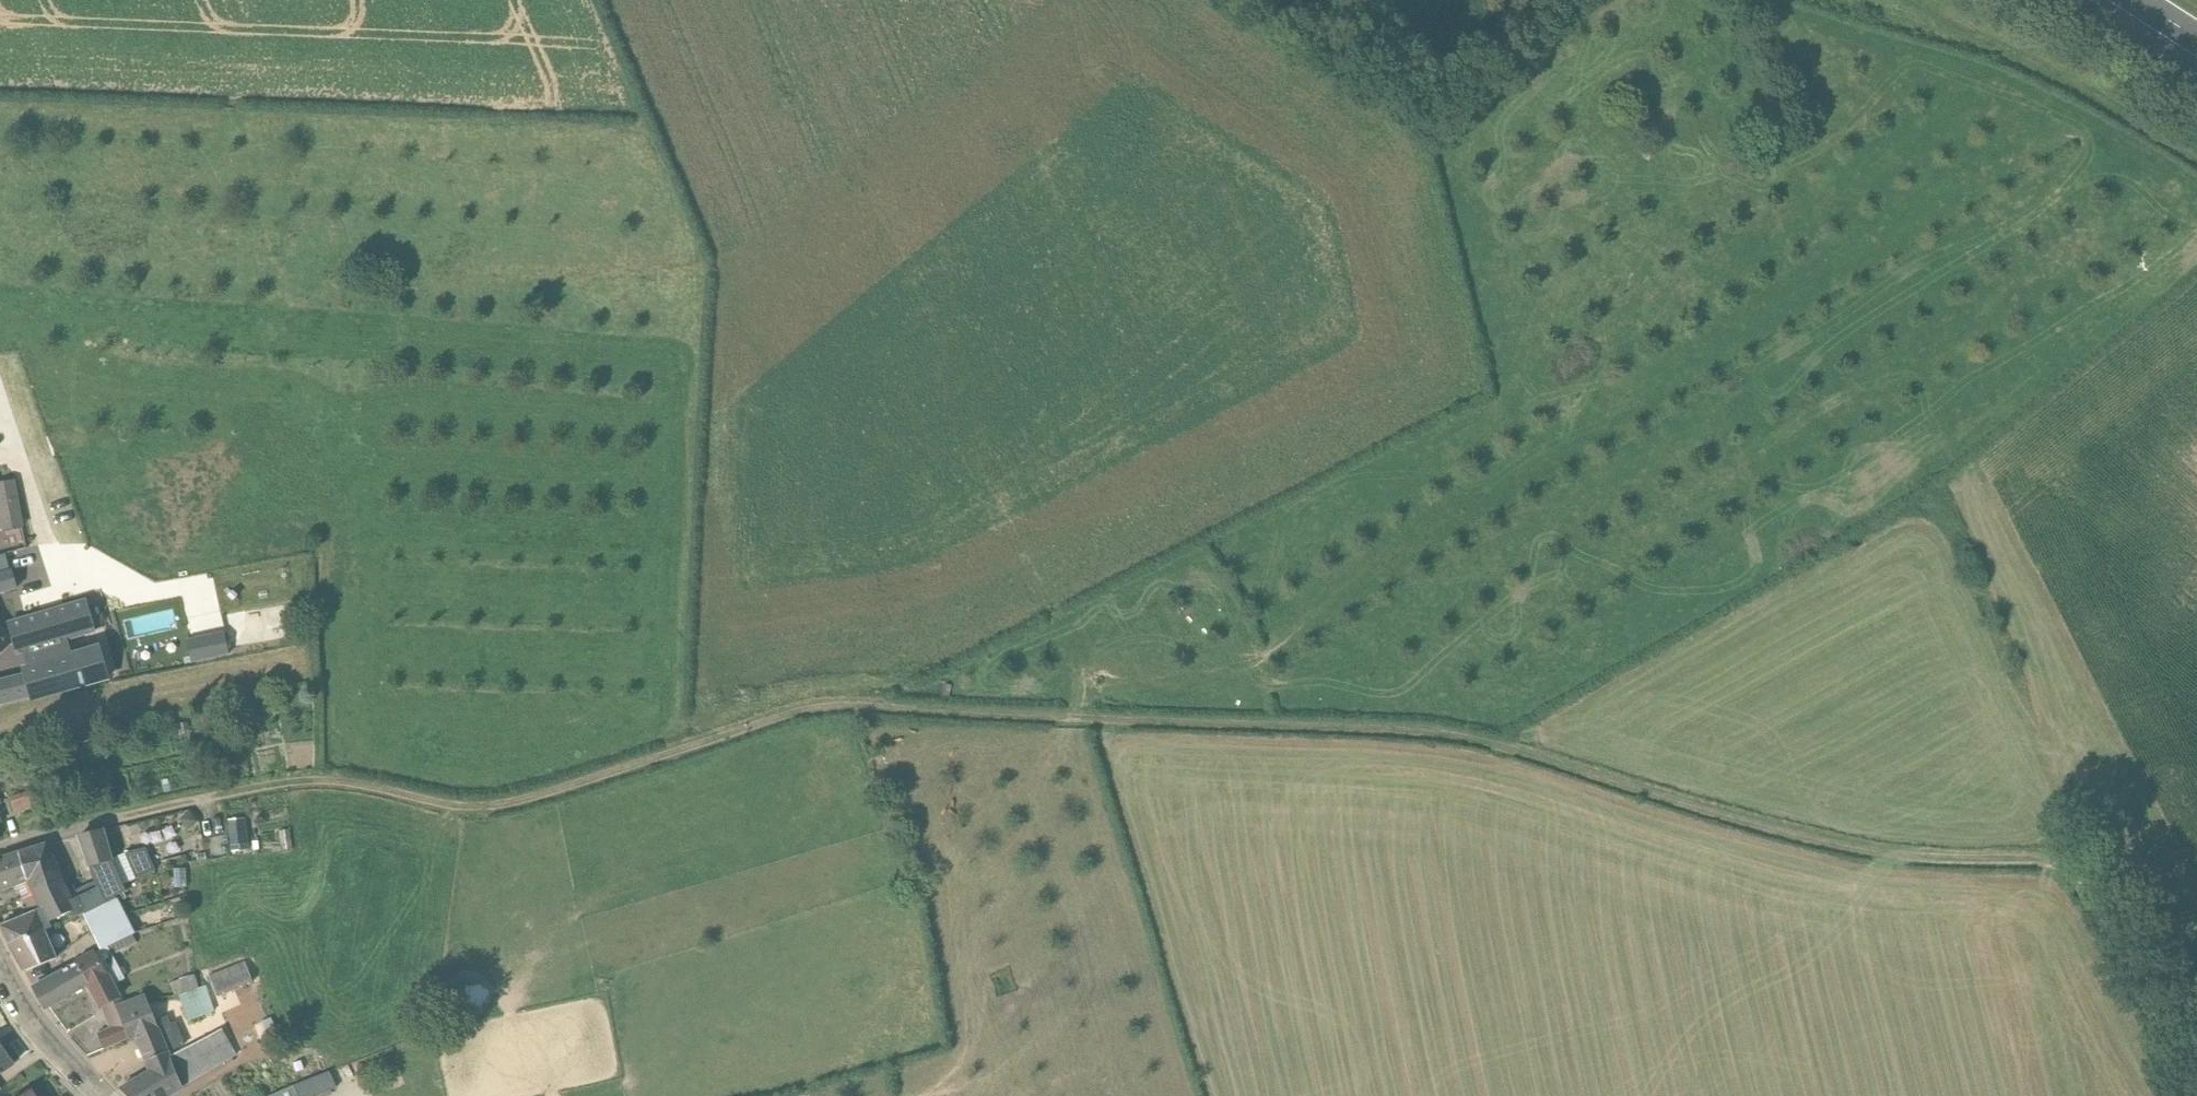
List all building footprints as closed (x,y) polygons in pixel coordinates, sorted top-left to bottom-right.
[(17,482),(0,485),(0,509),(4,531),(26,527),(17,482)] [(19,590),(10,567),(0,570),(0,596),(19,590)] [(17,654),(27,651),(96,632),(86,599),(8,622),(17,654)] [(14,645),(0,618),(0,657),(14,645)] [(116,627),(96,632),(27,651),(31,667),(22,669),(24,675),(27,686),(30,697),(31,701),(129,672),(116,627)] [(234,653),(229,632),(191,641),(195,662),(234,653)] [(30,697),(27,686),(24,675),(0,681),(0,703),(30,697)] [(35,808),(29,792),(10,798),(16,815),(35,808)] [(189,830),(198,820),(189,811),(180,821),(189,830)] [(233,850),(250,849),(247,818),(230,819),(233,850)] [(282,850),(293,849),(290,829),(280,830),(281,842),(273,843),(273,852),(282,851),(282,850)] [(111,859),(103,833),(103,831),(79,837),(96,882),(103,902),(117,897),(125,893),(122,886),(156,871),(146,848),(125,854),(130,863),(115,870),(111,859)] [(43,908),(43,909),(51,928),(52,928),(50,923),(73,912),(74,915),(83,911),(103,902),(96,882),(76,893),(72,887),(66,889),(46,845),(20,853),(31,878),(31,880),(37,894),(43,908)] [(31,878),(20,853),(0,860),(0,890),(31,878)] [(37,894),(31,880),(20,884),(26,898),(37,894)] [(43,908),(37,894),(26,898),(32,912),(43,908)] [(92,931),(125,916),(117,897),(103,902),(83,911),(92,931)] [(9,944),(51,928),(43,909),(1,927),(9,944)] [(125,916),(92,931),(101,950),(102,949),(134,934),(125,916)] [(58,958),(46,931),(52,929),(52,928),(51,928),(9,944),(25,972),(58,958)] [(117,1005),(123,1003),(115,984),(125,979),(112,955),(137,943),(134,934),(102,949),(101,950),(78,962),(90,985),(112,1028),(98,1034),(104,1049),(129,1038),(130,1038),(117,1005)] [(46,1010),(90,985),(78,962),(33,986),(46,1010)] [(218,997),(256,982),(245,962),(238,965),(211,975),(209,976),(218,997)] [(180,996),(199,989),(196,975),(179,979),(170,983),(176,996),(180,996)] [(199,989),(180,996),(187,1020),(214,1011),(206,986),(199,989)] [(117,1005),(130,1038),(129,1038),(129,1039),(136,1036),(146,1061),(148,1061),(152,1071),(120,1090),(127,1095),(172,1095),(184,1089),(183,1087),(238,1056),(223,1028),(172,1056),(170,1051),(185,1045),(176,1022),(171,1024),(168,1016),(157,1020),(146,994),(123,1003),(117,1005)] [(14,1064),(0,1045),(0,1075),(14,1064)] [(294,1085),(269,1095),(299,1095),(294,1085)]
